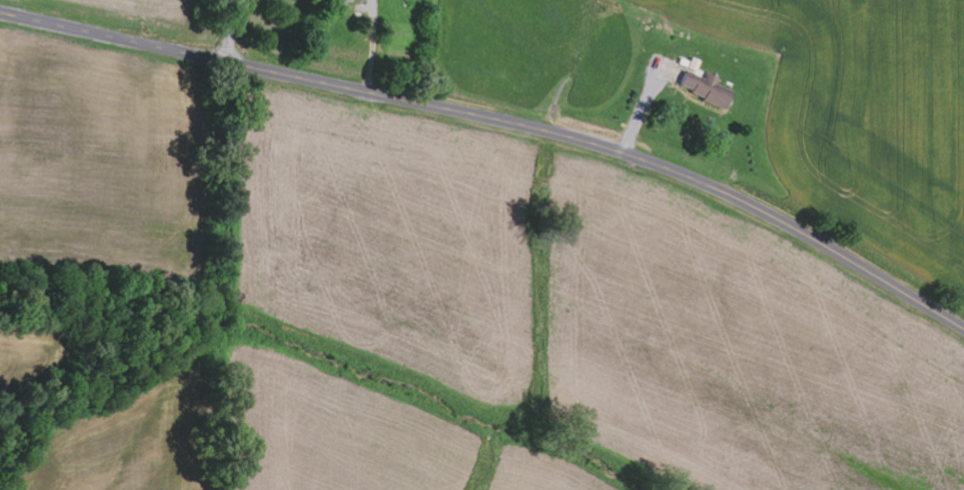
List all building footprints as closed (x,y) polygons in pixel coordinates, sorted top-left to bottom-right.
[(326,8),(341,9),(341,2),(348,3),(348,0),(327,0),(326,8)] [(712,85),(715,78),(702,73),(700,77),(682,71),(675,90),(723,108),(729,91),(712,85)]
